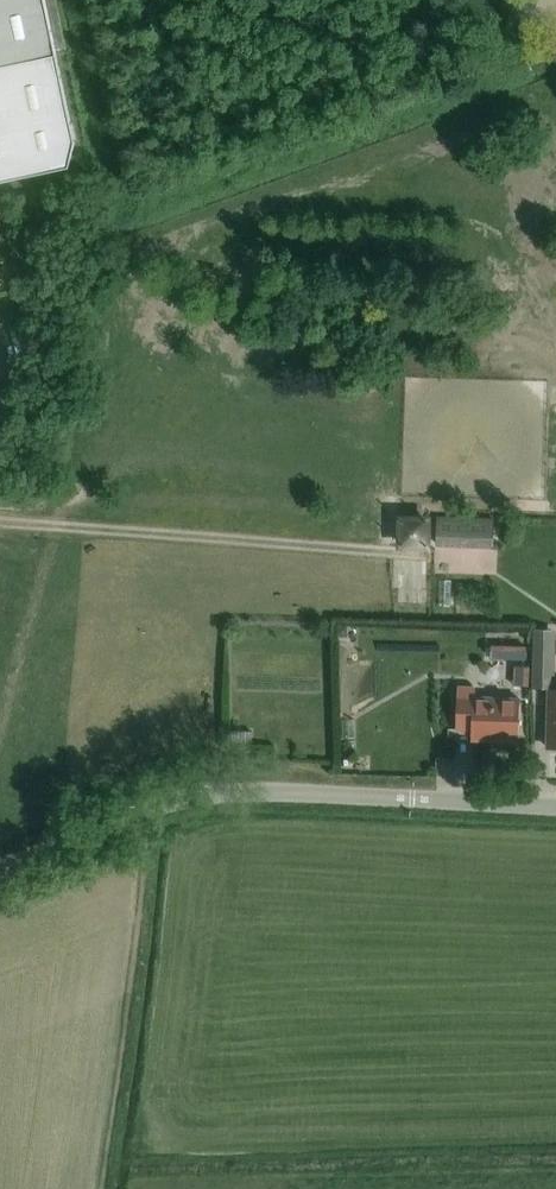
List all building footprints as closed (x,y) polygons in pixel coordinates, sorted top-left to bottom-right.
[(55,54),(44,0),(0,0),(0,66),(55,54)] [(55,54),(0,66),(0,182),(79,165),(55,54)] [(0,400),(0,415),(11,412),(8,398),(0,400)] [(492,548),(494,518),(437,515),(435,546),(492,548)] [(534,634),(533,663),(552,664),(553,634),(534,634)] [(457,687),(456,706),(455,730),(471,730),(471,740),(518,741),(519,699),(474,697),(474,688),(457,687)] [(547,747),(555,748),(555,690),(548,690),(547,747)]
